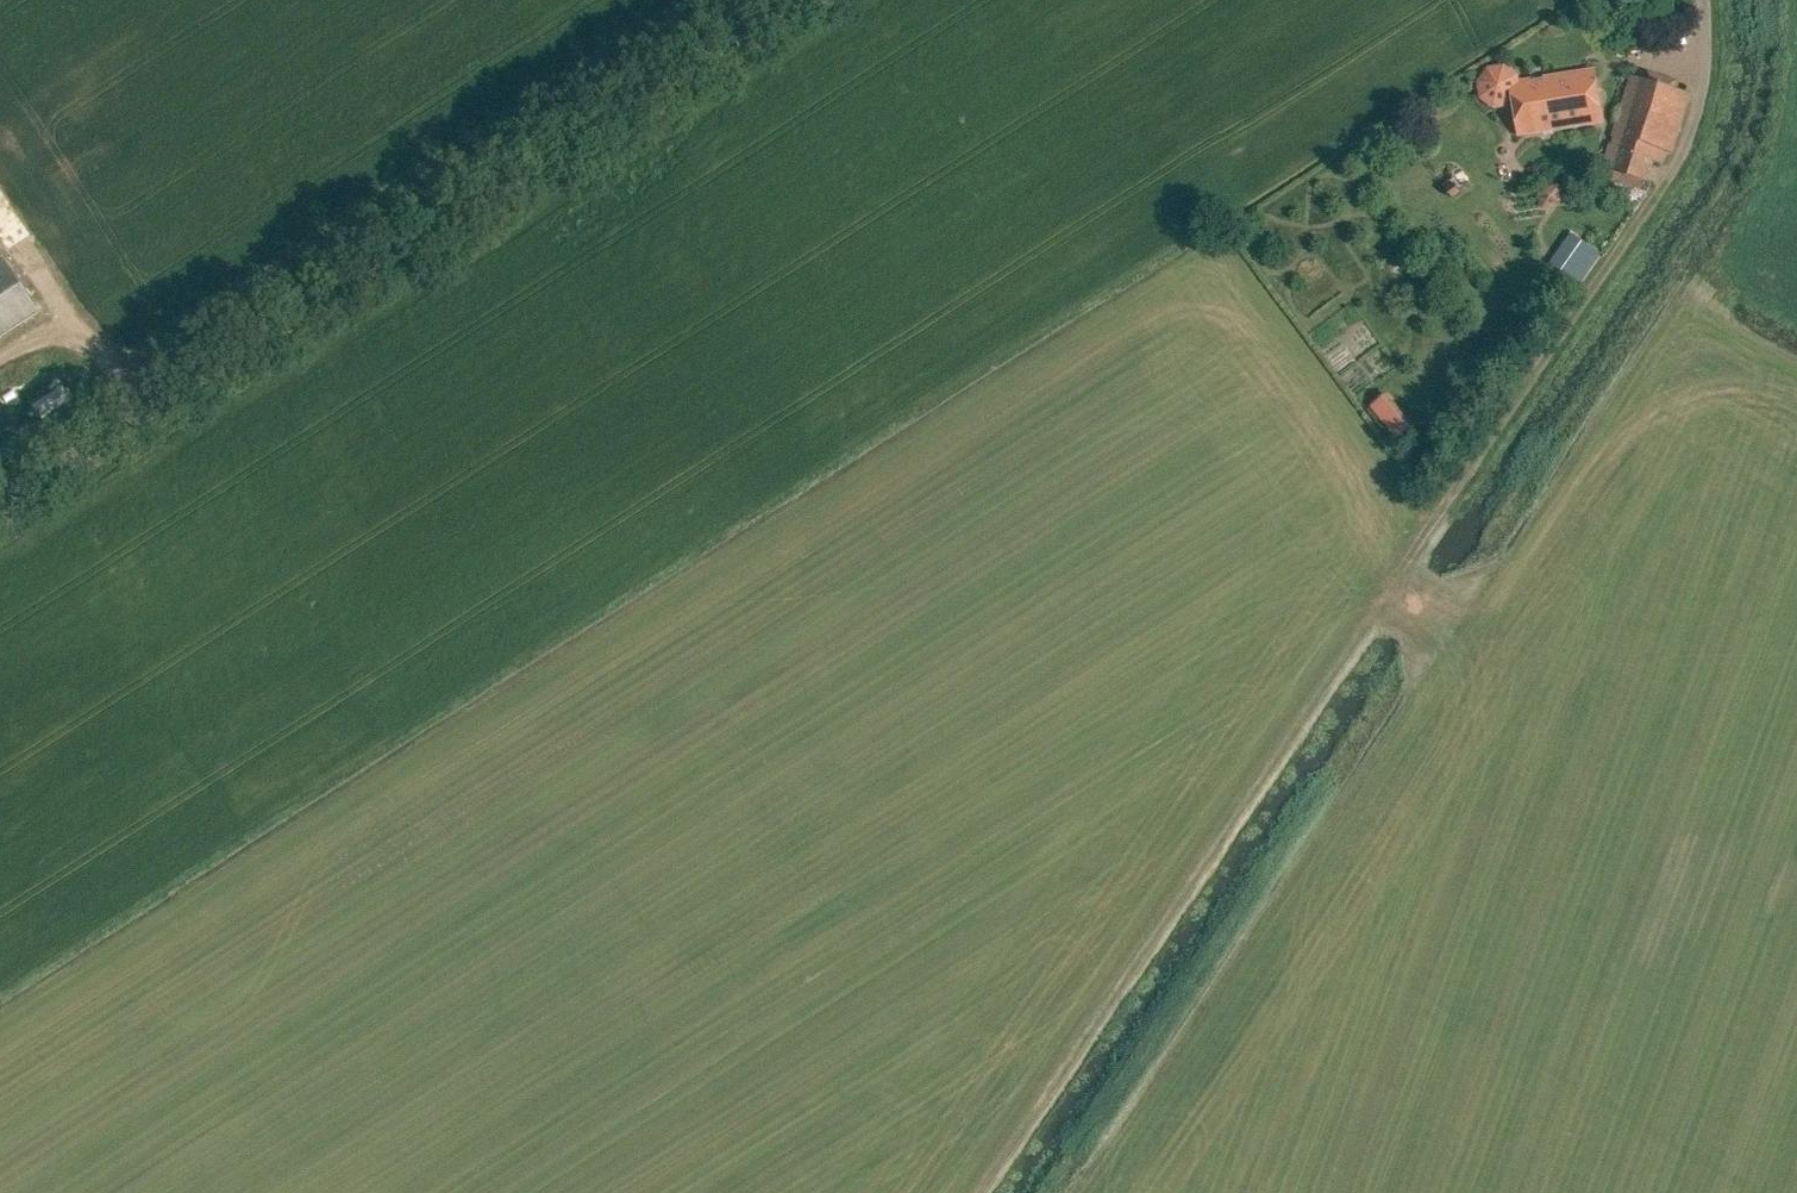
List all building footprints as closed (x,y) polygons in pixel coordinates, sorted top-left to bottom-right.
[(1489,71),(1480,85),(1482,100),(1495,109),(1510,107),(1515,100),(1513,84),(1520,83),(1519,78),(1505,69),(1489,71)] [(1520,83),(1513,84),(1515,100),(1520,134),(1601,122),(1594,70),(1550,77),(1550,79),(1520,83)] [(1687,90),(1645,77),(1630,73),(1611,132),(1606,151),(1620,156),(1612,177),(1641,187),(1650,160),(1658,162),(1664,146),(1669,147),(1687,90)] [(1580,282),(1602,251),(1572,230),(1550,261),(1580,282)] [(39,311),(4,256),(0,259),(0,336),(39,311)] [(0,386),(0,408),(10,402),(0,385),(0,386)]
